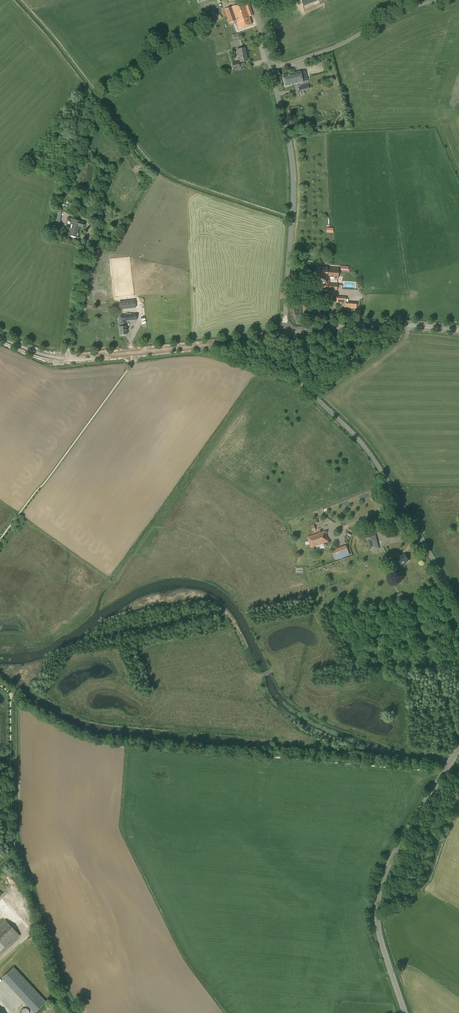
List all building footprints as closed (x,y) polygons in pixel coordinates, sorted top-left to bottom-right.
[(247,12),(244,3),(224,10),(229,23),(234,21),(235,24),(237,23),(239,29),(252,24),(249,16),(253,15),(252,11),(247,12)] [(212,23),(221,18),(219,14),(210,19),(212,23)] [(240,62),(247,61),(246,55),(247,55),(245,48),(237,50),(240,62)] [(233,69),(240,68),(238,61),(232,63),(233,69)] [(308,80),(305,70),(300,72),(300,71),(282,76),(285,86),(303,82),(308,80)] [(83,228),(84,222),(73,220),(69,235),(76,237),(79,227),(83,228)] [(338,279),(339,268),(318,267),(317,278),(325,278),(325,283),(324,283),(324,289),(337,291),(337,284),(329,284),(329,279),(338,279)] [(356,309),(357,303),(346,302),(346,297),(337,296),(336,302),(345,303),(345,308),(356,309)] [(122,310),(135,307),(134,301),(123,303),(123,304),(121,304),(122,310)] [(126,326),(125,321),(137,320),(136,313),(121,315),(121,318),(119,318),(119,321),(118,321),(119,327),(119,326),(120,335),(127,334),(126,326)] [(311,548),(329,542),(325,531),(307,537),(311,548)] [(409,561),(405,554),(398,557),(397,555),(390,558),(393,563),(396,561),(399,567),(404,565),(403,564),(409,561)] [(20,936),(5,920),(0,925),(0,954),(20,936)] [(0,977),(33,1012),(46,1000),(13,965),(0,977)]
